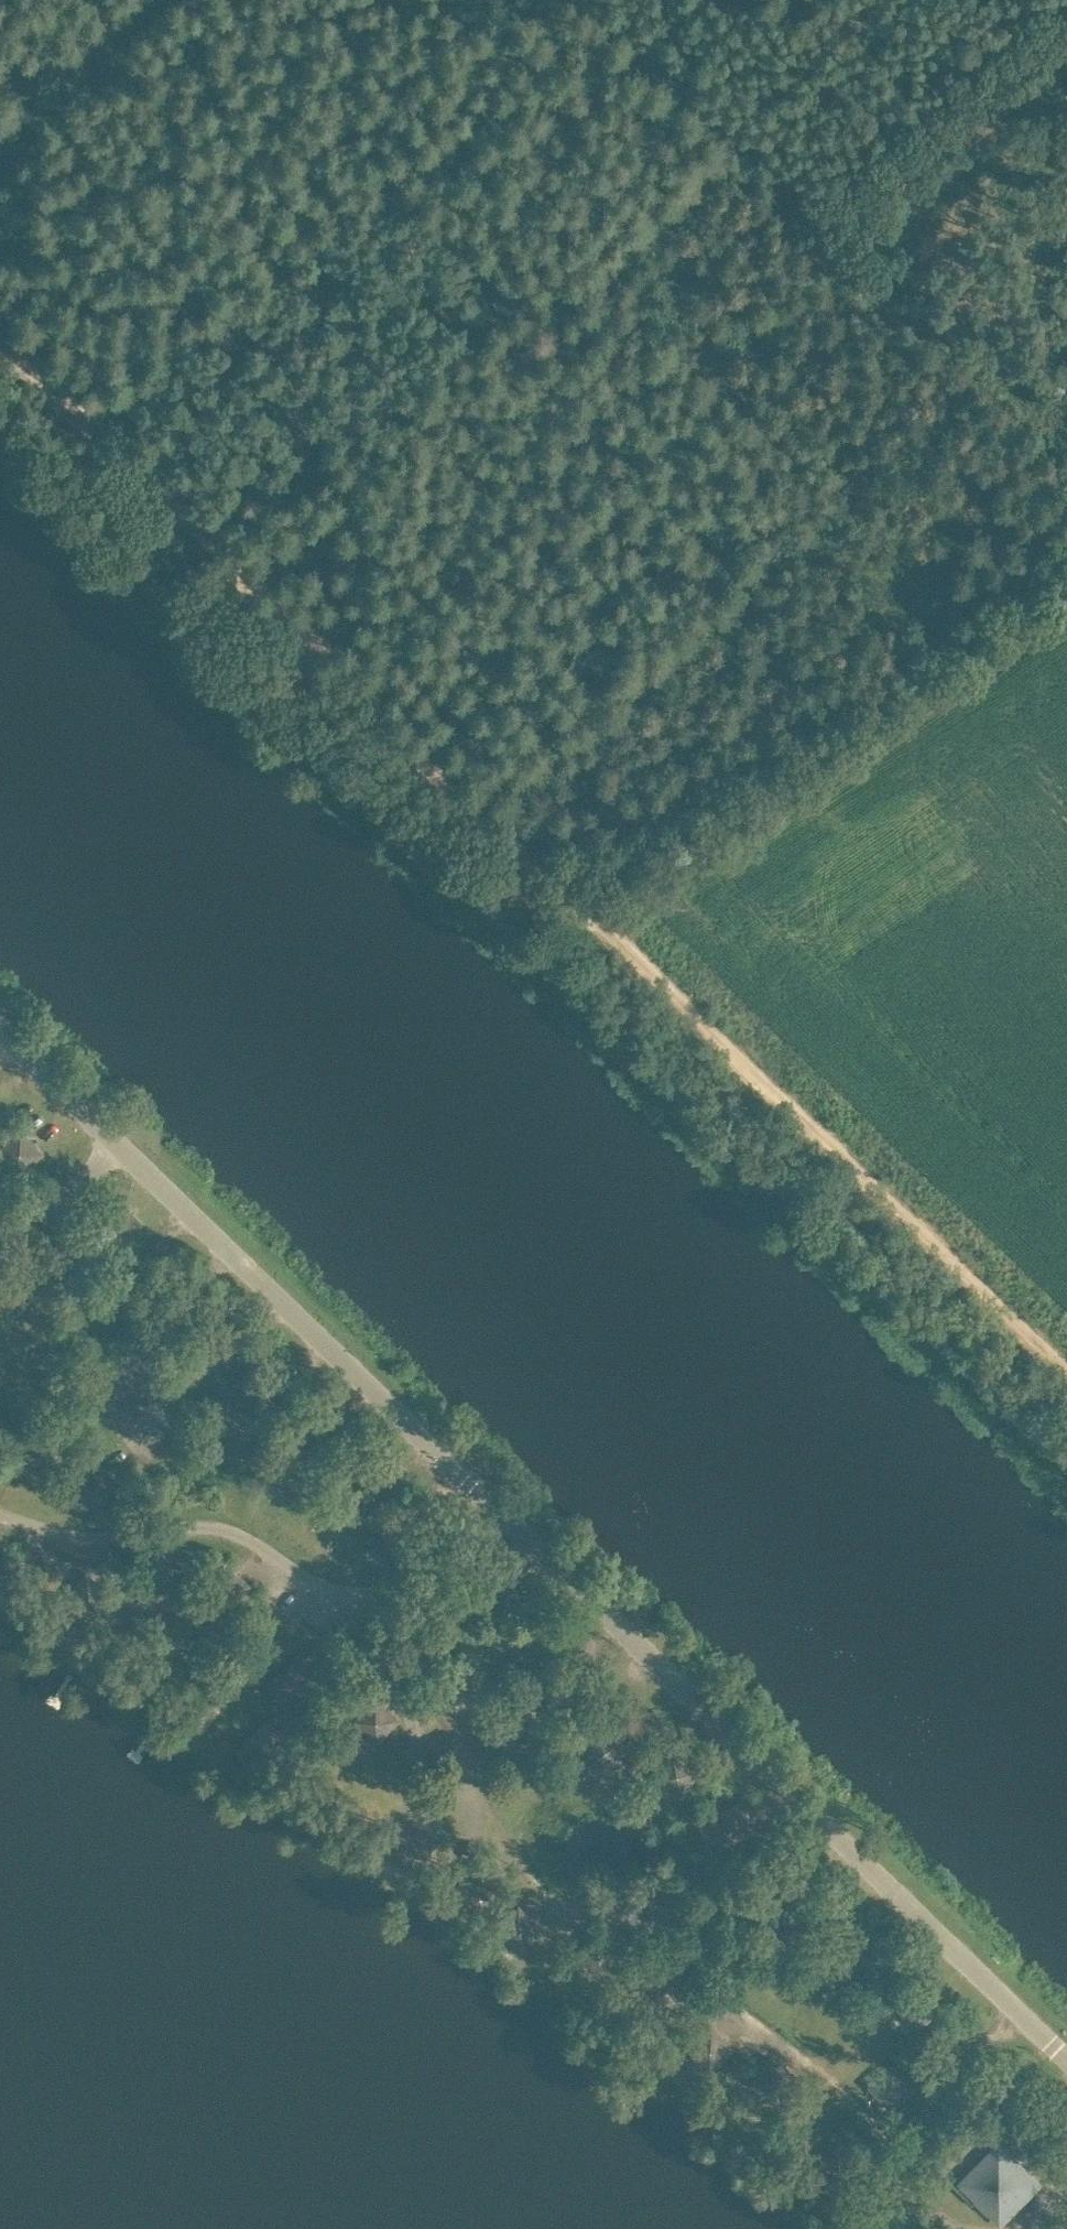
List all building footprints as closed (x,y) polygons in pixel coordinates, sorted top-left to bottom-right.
[(0,1149),(0,1153),(20,1174),(43,1152),(21,1129),(0,1149)] [(135,1580),(130,1586),(134,1590),(139,1583),(135,1580)] [(440,1633),(431,1640),(438,1649),(447,1642),(440,1633)] [(376,1695),(352,1719),(377,1743),(401,1719),(376,1695)] [(738,1801),(709,1815),(723,1844),(752,1830),(738,1801)] [(999,2141),(960,2181),(1002,2223),(1042,2183),(999,2141)]
